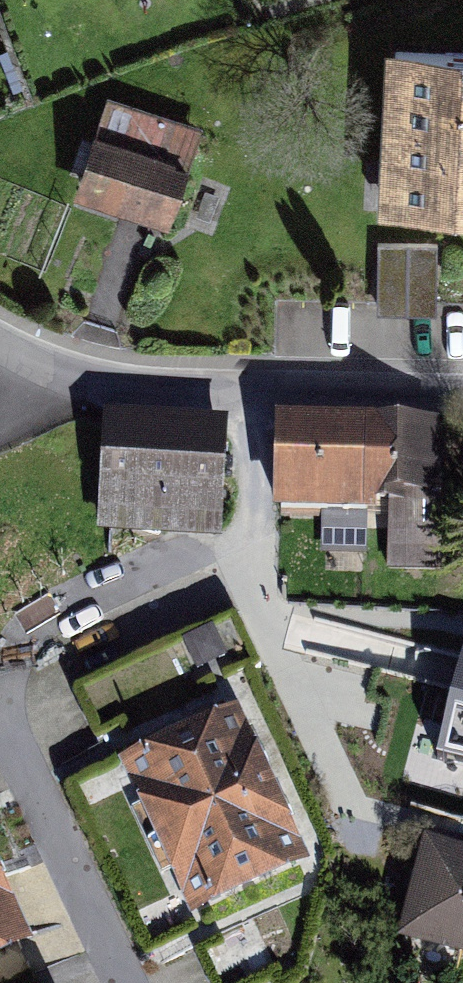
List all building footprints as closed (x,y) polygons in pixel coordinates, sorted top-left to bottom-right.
[(383,59),(376,217),(462,221),(462,63),(383,59)] [(207,149),(101,119),(73,214),(179,244),(207,149)] [(381,243),(380,311),(436,311),(437,243),(381,243)] [(230,438),(111,433),(107,539),(226,543),(230,438)] [(446,434),(283,434),(283,524),(383,524),(383,582),(446,582),(446,434)] [(200,677),(243,668),(234,627),(191,636),(200,677)] [(238,720),(120,775),(191,929),(309,874),(238,720)] [(413,953),(462,966),(462,872),(436,865),(413,953)] [(34,948),(0,874),(0,964),(34,948)]
